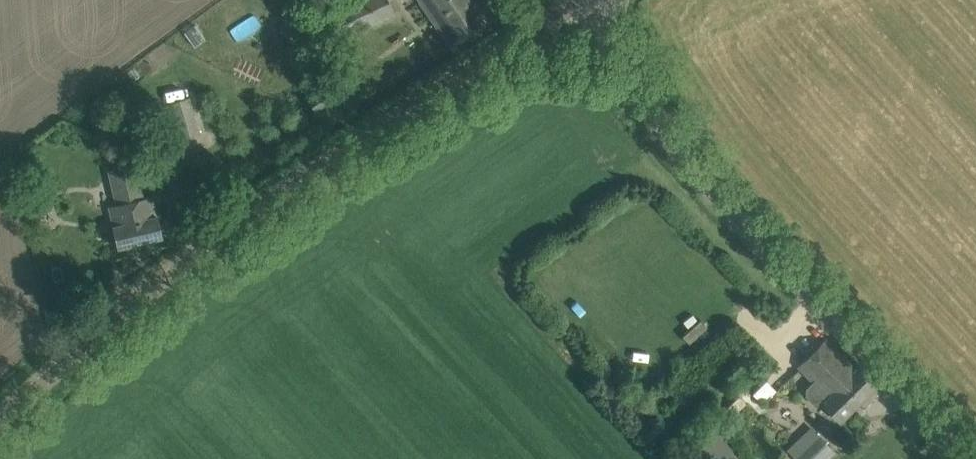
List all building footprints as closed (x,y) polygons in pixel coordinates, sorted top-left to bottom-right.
[(389,0),(358,0),(325,16),(337,42),(396,14),(389,0)] [(421,3),(450,46),(484,23),(469,0),(419,0),(421,3)] [(279,25),(288,40),(309,28),(301,13),(279,25)] [(190,96),(169,102),(180,139),(201,133),(190,96)] [(146,197),(138,163),(107,170),(115,205),(107,207),(117,247),(163,236),(153,195),(146,197)] [(798,368),(813,383),(806,389),(806,396),(816,406),(826,406),(841,421),(878,384),(860,367),(857,370),(826,340),(798,368)] [(714,428),(691,446),(702,458),(740,458),(714,428)] [(818,434),(794,457),(796,458),(826,458),(834,451),(818,434)]
